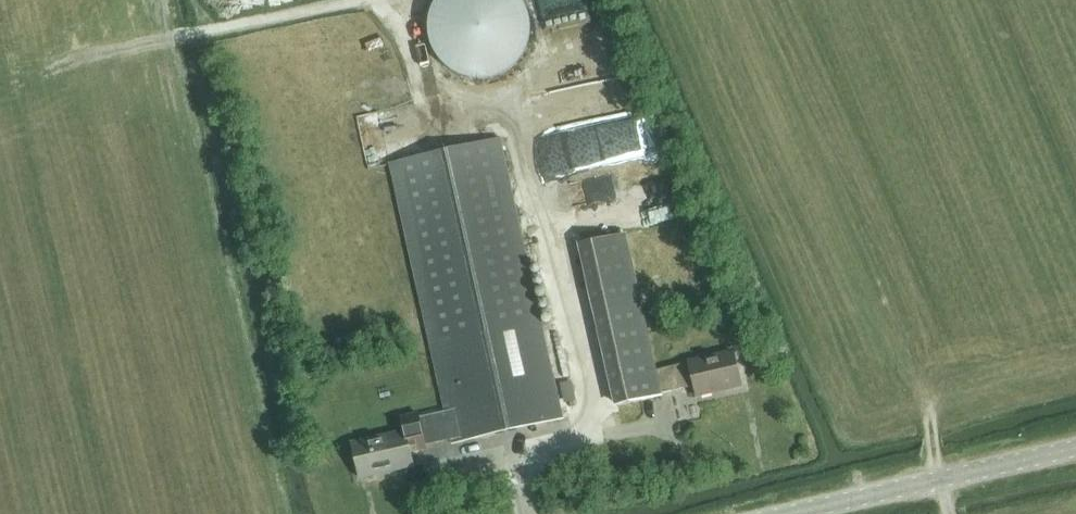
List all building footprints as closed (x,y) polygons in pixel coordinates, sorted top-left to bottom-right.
[(531,34),(531,27),(530,19),(528,11),(525,4),(522,0),(437,0),(434,5),(430,12),(428,20),(428,28),(428,36),(430,43),(432,51),(436,58),(441,64),(447,69),(453,74),(461,77),(468,80),(476,81),(484,81),(492,79),(499,77),(506,73),(513,69),(519,63),(523,57),(527,50),(530,42),(531,34)] [(404,433),(352,444),(360,478),(413,466),(412,464),(429,460),(425,446),(451,440),(452,444),(562,419),(500,139),(389,164),(445,412),(419,418),(418,414),(401,418),(404,433)] [(639,303),(624,234),(581,244),(597,312),(618,406),(660,396),(660,394),(694,386),(697,397),(741,386),(733,352),(689,362),(689,363),(655,371),(639,303)]
